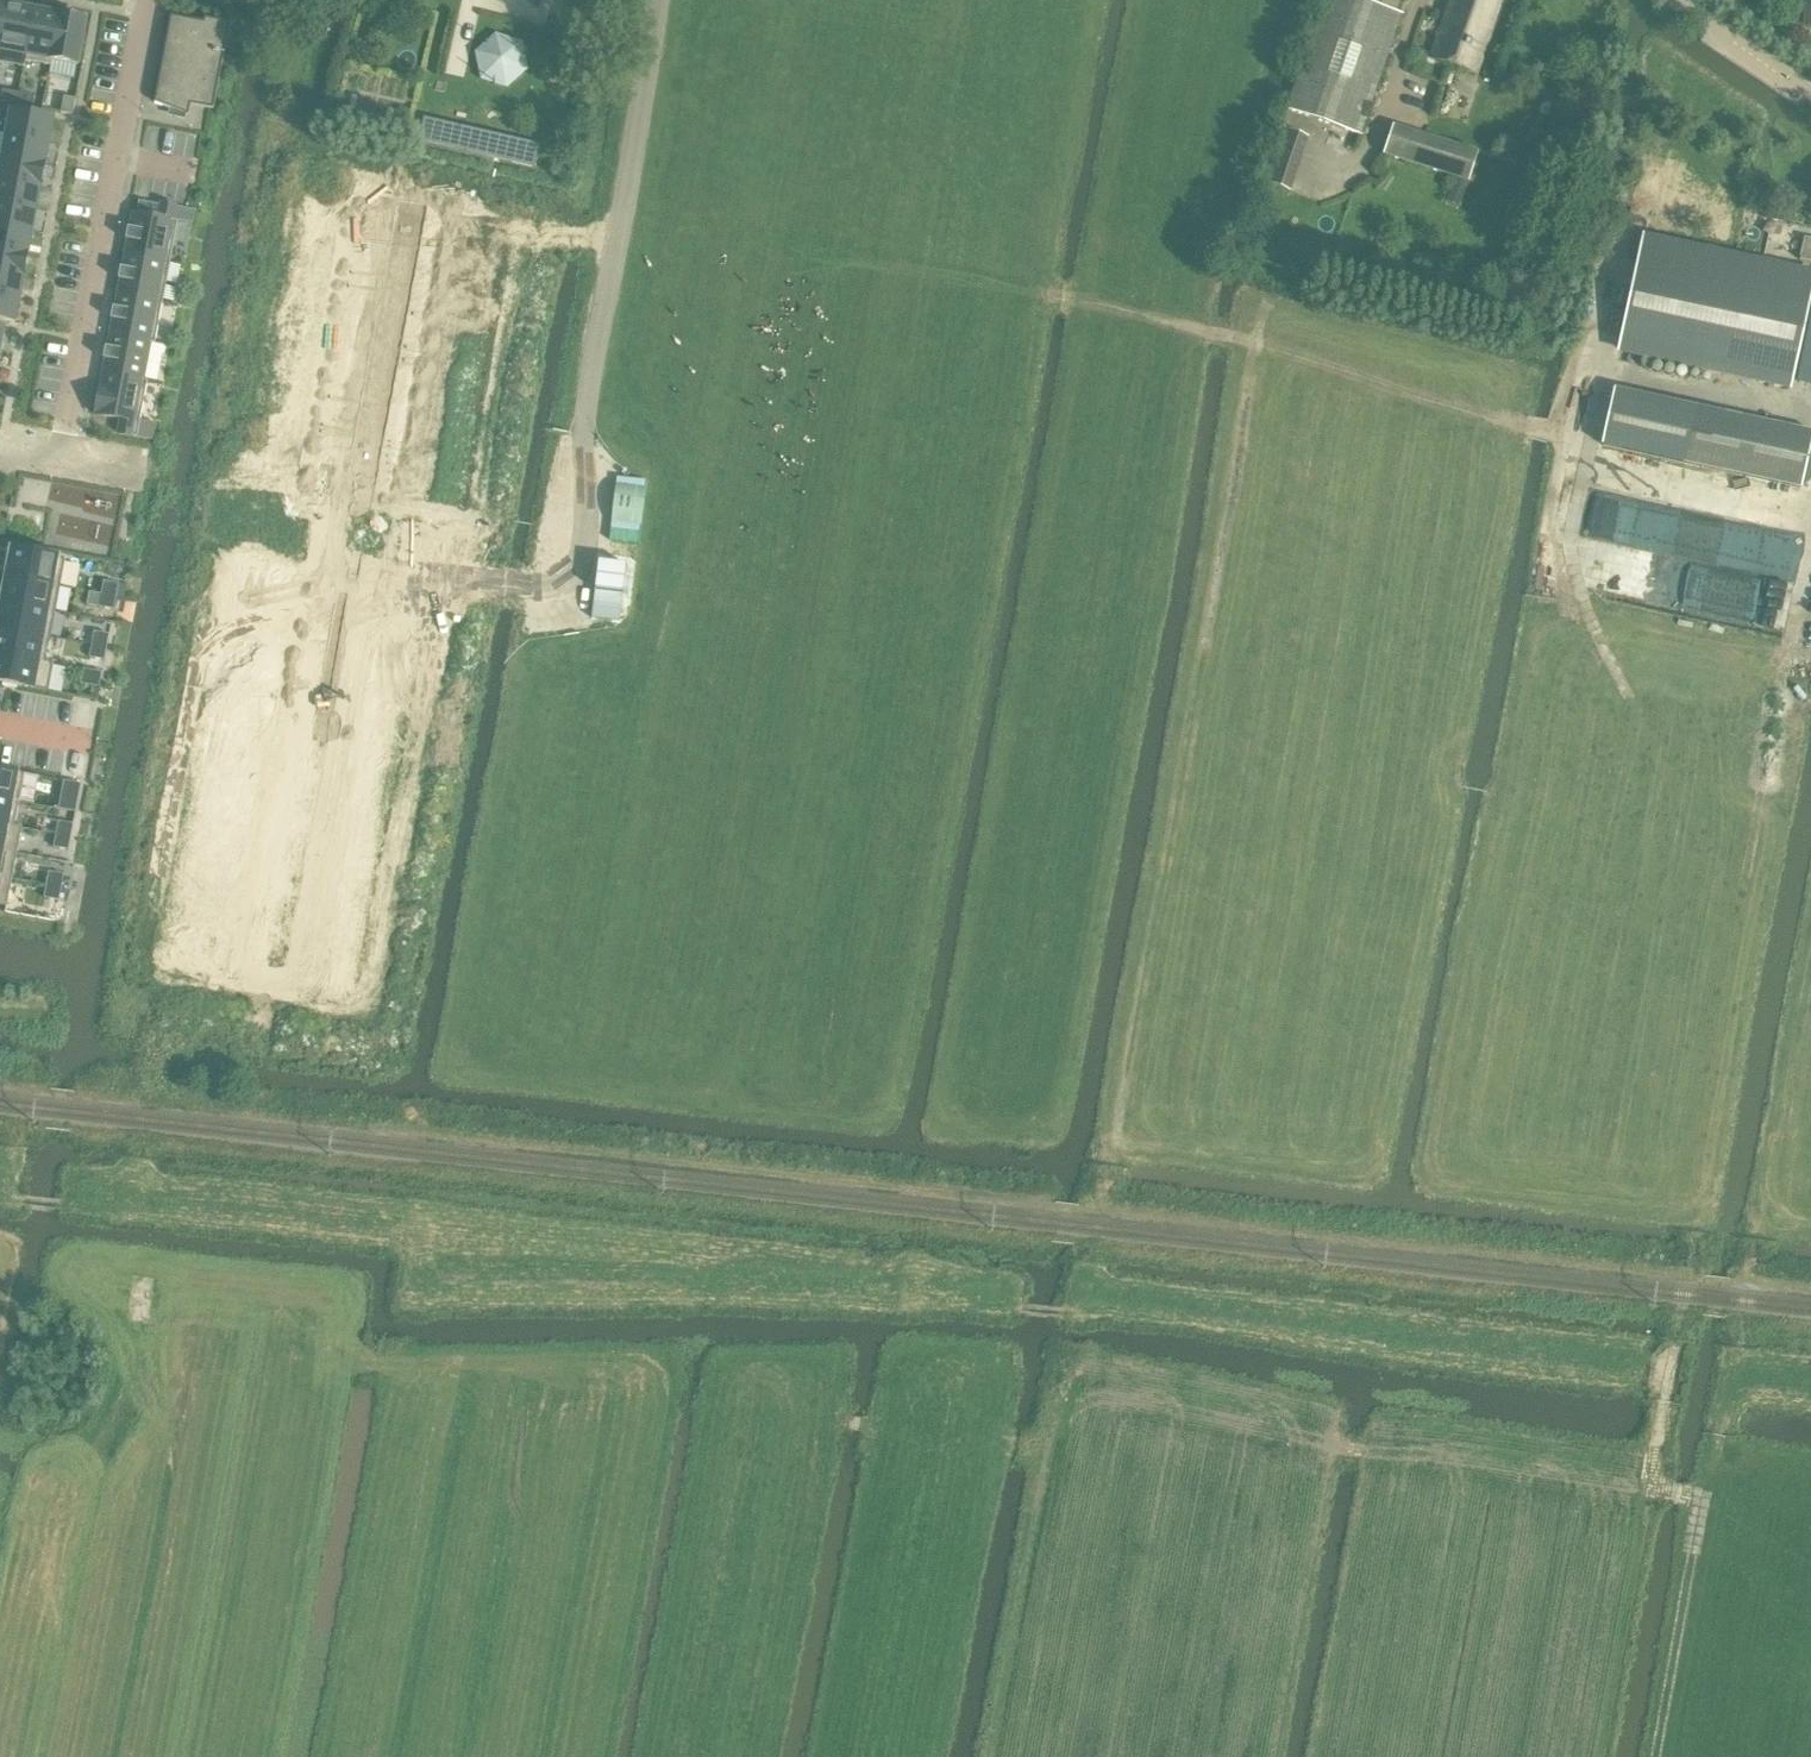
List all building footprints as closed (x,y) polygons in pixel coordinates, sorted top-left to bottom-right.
[(1401,14),(1360,0),(1325,0),(1287,110),(1360,134),(1401,14)] [(1415,134),(1445,143),(1458,106),(1451,103),(1456,88),(1463,90),(1469,72),(1476,74),(1501,0),(1450,0),(1430,59),(1432,59),(1416,109),(1422,112),(1415,134)] [(9,6),(0,5),(0,52),(9,6)] [(34,11),(9,6),(0,52),(0,63),(23,67),(24,61),(34,11)] [(51,61),(59,16),(34,11),(24,61),(50,66),(51,61)] [(59,16),(51,61),(77,66),(86,21),(59,16)] [(172,17),(155,104),(187,116),(190,117),(191,106),(214,111),(231,24),(205,19),(205,23),(172,17)] [(507,88),(528,70),(523,42),(496,34),(475,52),(481,80),(507,88)] [(16,105),(18,93),(2,90),(0,101),(0,102),(16,105)] [(18,93),(16,105),(33,108),(35,96),(18,93)] [(64,97),(61,113),(73,115),(76,99),(64,97)] [(12,112),(8,135),(49,143),(54,120),(12,112)] [(446,124),(441,148),(488,158),(493,135),(446,124)] [(1469,183),(1478,154),(1445,143),(1415,134),(1393,126),(1383,155),(1469,183)] [(45,166),(49,143),(8,135),(3,158),(45,166)] [(41,188),(45,166),(3,158),(0,175),(0,180),(41,188)] [(1268,167),(1263,182),(1290,191),(1295,176),(1268,167)] [(41,188),(0,180),(0,204),(37,211),(41,188)] [(284,234),(284,235),(345,246),(350,217),(329,213),(332,198),(292,191),(289,207),(300,210),(296,236),(284,234)] [(37,211),(0,204),(0,227),(32,233),(37,211)] [(128,242),(126,255),(170,263),(177,223),(173,222),(176,207),(162,205),(159,219),(134,214),(131,230),(129,229),(126,241),(128,242)] [(441,221),(434,255),(454,258),(462,260),(460,275),(496,281),(505,233),(441,221)] [(32,233),(0,227),(0,250),(28,255),(32,233)] [(284,235),(278,266),(339,277),(343,256),(345,246),(284,235)] [(1619,350),(1789,387),(1810,287),(1810,275),(1644,238),(1619,350)] [(1804,238),(1799,261),(1810,263),(1810,239),(1804,238)] [(28,255),(0,250),(0,273),(24,278),(28,255)] [(121,281),(118,295),(162,303),(170,263),(126,255),(123,269),(121,269),(119,281),(121,281)] [(278,266),(270,310),(310,317),(312,303),(334,306),(334,304),(339,277),(278,266)] [(0,273),(0,297),(19,300),(24,278),(0,273)] [(436,294),(431,323),(492,334),(500,290),(460,283),(457,298),(436,294)] [(114,321),(111,335),(151,342),(151,343),(155,344),(162,303),(118,295),(116,309),(114,309),(112,321),(114,321)] [(19,300),(0,297),(0,321),(15,324),(19,300)] [(1798,381),(1810,384),(1810,320),(1798,381)] [(431,323),(425,354),(486,365),(486,364),(480,363),(486,334),(491,335),(492,334),(431,323)] [(106,361),(104,375),(143,382),(144,381),(151,343),(151,342),(111,335),(108,349),(106,349),(104,360),(106,361)] [(425,354),(420,383),(441,387),(438,402),(478,409),(486,365),(425,354)] [(104,375),(96,415),(122,420),(119,435),(133,437),(137,438),(147,382),(144,381),(143,382),(104,375)] [(1611,412),(1603,448),(1683,465),(1696,408),(1626,393),(1622,414),(1611,412)] [(404,418),(398,449),(457,460),(462,431),(468,432),(471,416),(435,409),(432,423),(424,422),(404,418)] [(1777,485),(1801,490),(1810,444),(1810,432),(1789,428),(1777,485)] [(12,549),(7,577),(60,587),(65,559),(41,554),(41,552),(30,550),(29,552),(12,549)] [(7,577),(2,602),(55,612),(60,587),(7,577)] [(384,592),(378,620),(443,632),(451,587),(415,580),(412,595),(404,594),(383,590),(383,591),(384,592)] [(104,581),(101,595),(116,597),(123,599),(125,592),(117,591),(118,584),(104,581)] [(101,595),(99,607),(113,610),(116,597),(101,595)] [(0,613),(0,628),(50,637),(55,612),(2,602),(0,613)] [(372,649),(372,651),(392,655),(400,656),(398,671),(434,678),(443,632),(378,620),(373,649),(372,649)] [(46,662),(46,661),(50,637),(0,628),(0,654),(46,662)] [(94,632),(92,645),(107,648),(109,635),(94,632)] [(92,645),(89,658),(104,661),(107,648),(92,645)] [(5,683),(4,686),(16,688),(16,686),(48,692),(53,663),(46,661),(46,662),(0,654),(0,683),(5,683)] [(84,669),(81,684),(99,688),(102,673),(84,669)] [(19,802),(25,774),(0,769),(1,767),(0,767),(0,798),(19,802)] [(64,781),(58,809),(75,813),(81,784),(64,781)] [(22,828),(22,827),(15,826),(19,802),(0,798),(0,824),(22,828)] [(59,822),(56,835),(71,838),(74,825),(59,822)] [(17,853),(22,828),(0,824),(0,850),(17,853)] [(56,835),(54,848),(68,851),(71,838),(56,835)] [(13,879),(17,853),(0,850),(0,876),(13,879)] [(49,872),(47,885),(62,888),(64,875),(49,872)] [(7,907),(13,879),(0,876),(0,905),(7,907)] [(47,885),(44,898),(59,901),(62,888),(47,885)]
